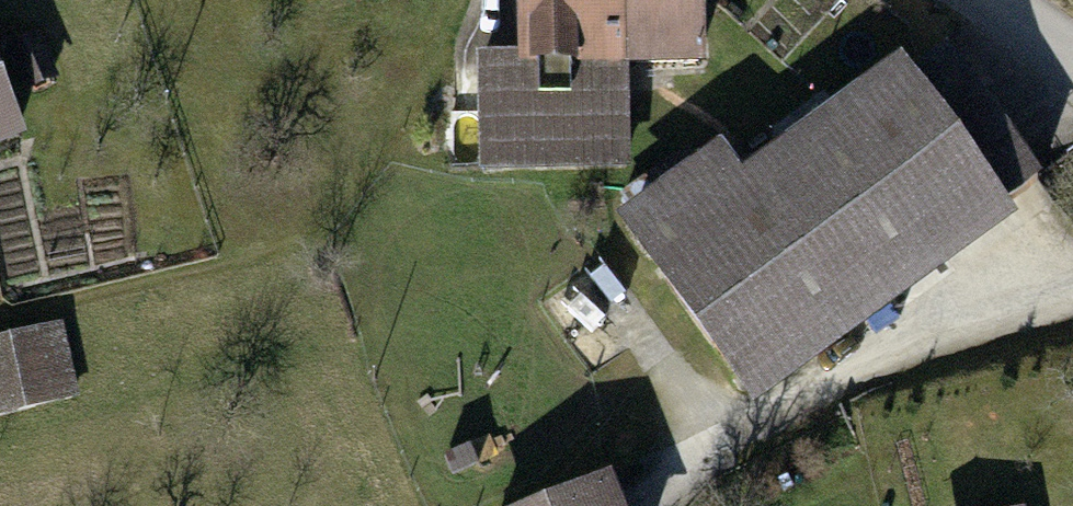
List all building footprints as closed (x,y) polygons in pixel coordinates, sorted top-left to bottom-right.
[(532,63),(634,61),(719,60),(717,0),(531,0),(532,63)] [(0,55),(0,153),(32,142),(0,55)] [(476,65),(478,177),(636,173),(634,61),(532,63),(476,65)] [(764,414),(1030,229),(918,70),(762,179),(739,146),(630,222),(764,414)] [(0,345),(0,418),(80,402),(66,332),(0,345)] [(621,489),(577,505),(628,505),(621,489)]
